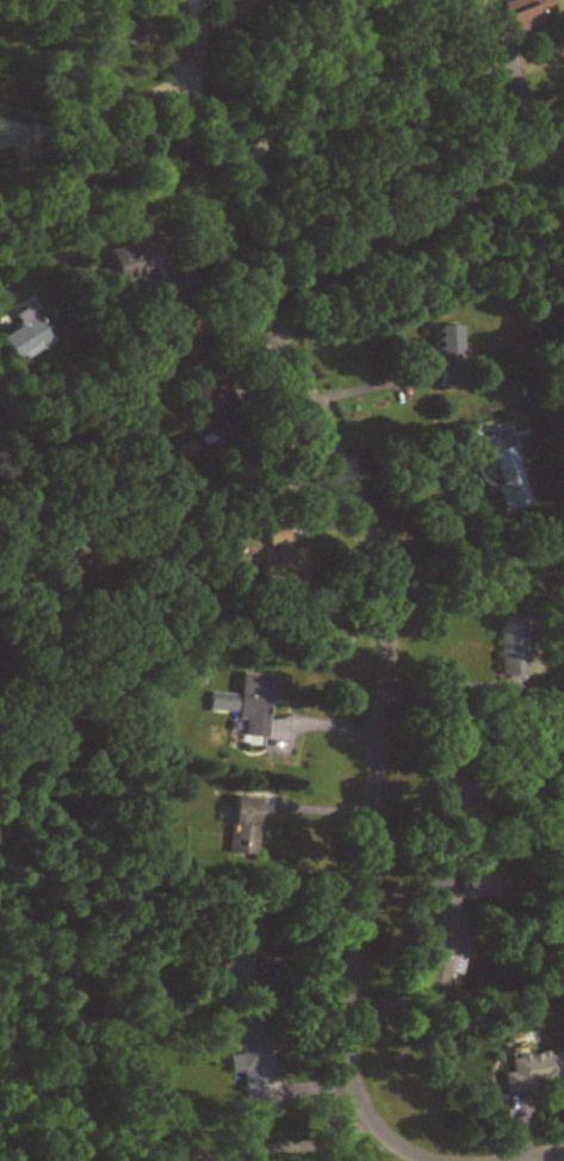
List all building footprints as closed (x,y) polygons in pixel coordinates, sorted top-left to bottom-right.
[(563,22),(553,0),(511,0),(500,4),(507,21),(490,28),(498,49),(563,22)] [(155,242),(112,251),(120,288),(163,278),(155,242)] [(51,345),(30,308),(14,316),(21,329),(2,339),(16,364),(51,345)] [(439,388),(461,387),(459,327),(438,328),(439,388)] [(483,439),(503,515),(531,507),(512,432),(483,439)] [(289,551),(286,524),(266,526),(268,548),(273,547),(275,564),(263,566),(265,589),(305,584),(302,550),(289,551)] [(502,678),(530,678),(530,618),(502,618),(502,678)] [(266,740),(270,694),(240,691),(239,697),(211,695),(209,717),(244,720),(243,738),(266,740)] [(260,803),(232,802),(229,856),(257,858),(260,803)] [(253,986),(253,922),(223,923),(223,986),(253,986)] [(421,991),(452,997),(465,932),(430,925),(426,946),(430,946),(421,991)] [(271,1089),(264,1017),(225,1021),(227,1044),(239,1043),(240,1056),(230,1057),(231,1076),(243,1075),(244,1091),(271,1089)] [(504,1076),(506,1094),(563,1088),(560,1054),(510,1059),(511,1075),(504,1076)]
